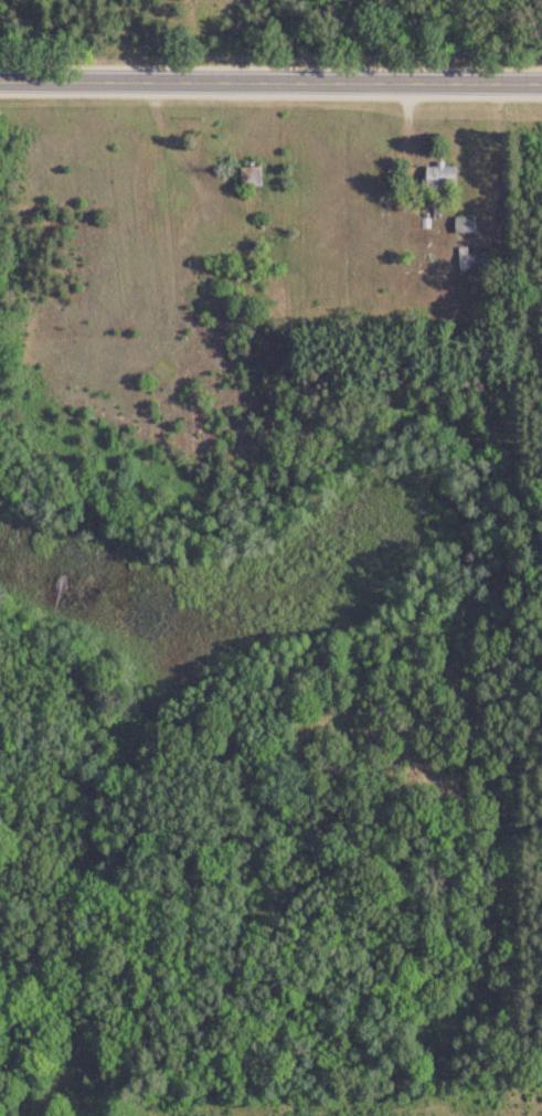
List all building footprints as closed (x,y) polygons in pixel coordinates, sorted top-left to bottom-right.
[(454,167),(424,167),(424,184),(454,184),(454,167)] [(239,169),(239,189),(259,189),(259,169),(239,169)] [(453,217),(453,235),(473,235),(473,217),(453,217)] [(458,252),(458,270),(487,270),(487,252),(458,252)]
